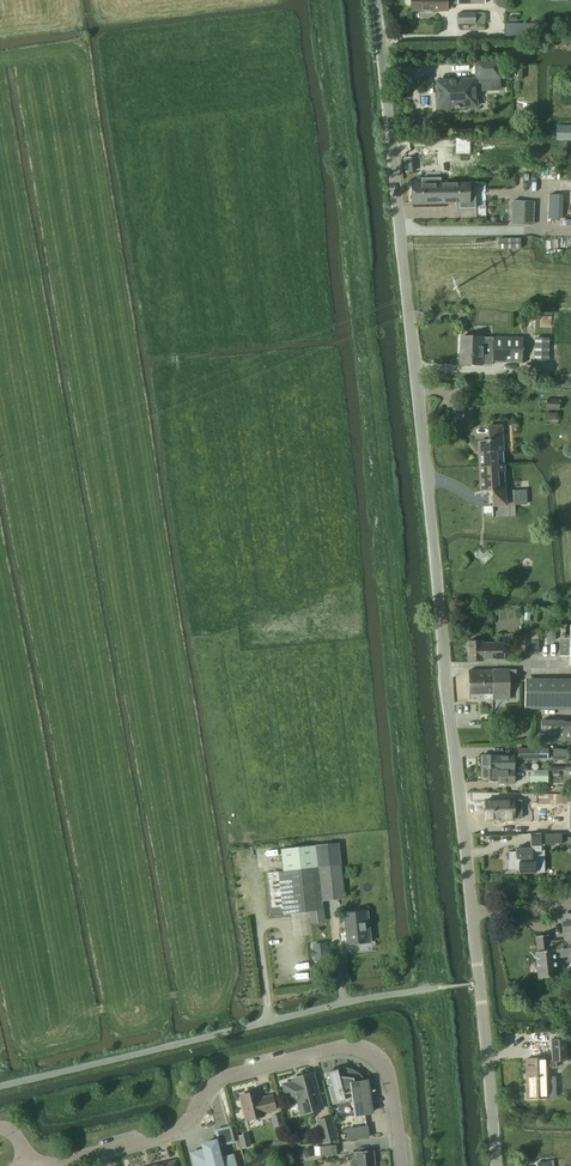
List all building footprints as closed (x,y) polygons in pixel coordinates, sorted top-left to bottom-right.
[(411,11),(448,11),(448,4),(485,4),(485,0),(411,0),(411,11)] [(485,24),(485,13),(458,13),(458,24),(485,24)] [(501,91),(500,79),(501,79),(500,59),(474,60),(475,79),(475,80),(476,93),(501,91)] [(476,93),(475,80),(475,79),(437,81),(438,109),(477,107),(476,93)] [(413,203),(437,203),(436,184),(429,184),(429,181),(421,181),(421,184),(413,184),(413,194),(412,195),(412,201),(413,201),(413,203)] [(469,183),(437,184),(437,203),(460,202),(461,208),(473,207),(473,192),(469,192),(469,183)] [(525,226),(526,202),(513,202),(512,225),(525,226)] [(521,239),(498,239),(498,249),(521,249),(521,239)] [(460,364),(482,365),(493,365),(493,362),(521,363),(522,338),(484,337),(461,336),(460,364)] [(535,338),(534,361),(549,361),(550,338),(535,338)] [(546,410),(559,410),(559,400),(546,399),(546,410)] [(479,467),(505,467),(502,425),(488,426),(489,440),(478,442),(479,467)] [(507,505),(505,467),(479,467),(481,492),(492,493),(492,506),(507,505)] [(524,490),(515,491),(515,505),(525,505),(524,490)] [(561,613),(560,623),(569,624),(569,614),(561,613)] [(518,635),(518,654),(530,654),(530,635),(518,635)] [(504,643),(498,643),(483,643),(483,642),(468,642),(469,661),(483,661),(483,659),(504,659),(504,643)] [(493,670),(470,670),(470,699),(493,698),(493,699),(509,699),(509,684),(517,684),(517,670),(509,670),(509,669),(493,669),(493,670)] [(526,709),(570,709),(570,679),(526,679),(526,709)] [(500,734),(496,738),(501,742),(505,738),(500,734)] [(518,748),(518,760),(539,760),(539,759),(547,759),(547,749),(539,749),(539,748),(518,748)] [(481,756),(481,767),(502,766),(503,769),(515,769),(515,756),(498,755),(481,756)] [(502,766),(481,767),(481,780),(498,780),(498,783),(515,783),(515,776),(517,776),(517,770),(515,770),(515,769),(503,769),(502,766)] [(530,783),(548,783),(548,771),(530,770),(530,783)] [(542,806),(542,809),(553,809),(552,824),(556,825),(559,825),(561,824),(562,806),(562,799),(542,799),(542,806)] [(505,800),(486,800),(486,820),(505,819),(522,818),(522,801),(505,801),(505,800)] [(530,834),(531,848),(516,848),(516,851),(509,851),(509,859),(508,859),(508,869),(519,869),(519,872),(536,872),(536,871),(544,871),(543,849),(543,844),(562,844),(562,834),(541,834),(530,834)] [(345,899),(339,843),(281,849),(283,871),(267,873),(272,916),(325,911),(324,901),(345,899)] [(364,912),(345,914),(348,944),(368,942),(364,912)] [(536,950),(538,978),(557,976),(555,958),(570,956),(570,960),(570,920),(567,921),(568,933),(564,933),(565,939),(555,940),(555,941),(548,942),(547,934),(536,935),(538,950),(536,950)] [(312,950),(313,956),(315,956),(316,961),(328,960),(327,955),(329,955),(329,949),(327,949),(326,943),(314,945),(314,950),(312,950)] [(551,1040),(552,1062),(568,1061),(566,1039),(551,1040)] [(548,1058),(526,1059),(528,1098),(549,1098),(548,1058)] [(368,1092),(369,1092),(368,1087),(367,1083),(365,1079),(362,1075),(358,1073),(354,1070),(350,1069),(346,1068),(341,1068),(337,1068),(337,1071),(326,1074),(333,1101),(345,1100),(344,1094),(352,1093),(355,1115),(372,1112),(370,1099),(365,1099),(364,1090),(368,1089),(368,1092)] [(291,1079),(292,1084),(291,1084),(288,1085),(285,1087),(284,1090),(285,1093),(287,1096),(289,1101),(298,1099),(302,1111),(321,1106),(313,1074),(291,1079)] [(264,1113),(276,1109),(273,1096),(260,1099),(258,1091),(241,1096),(247,1120),(264,1116),(264,1113)] [(281,1114),(271,1116),(274,1126),(283,1123),(281,1114)] [(324,1142),(336,1139),(331,1118),(319,1121),(324,1142)] [(349,1139),(369,1137),(367,1127),(349,1130),(349,1139)] [(247,1134),(239,1136),(242,1148),(250,1146),(247,1134)] [(233,1156),(221,1159),(216,1141),(211,1142),(209,1141),(208,1143),(203,1144),(206,1153),(193,1156),(196,1165),(235,1165),(233,1156)] [(321,1156),(337,1155),(336,1145),(320,1147),(321,1156)] [(305,1149),(303,1153),(306,1157),(310,1157),(312,1153),(310,1148),(305,1149)] [(350,1162),(351,1165),(375,1165),(373,1151),(356,1153),(357,1160),(352,1160),(350,1162)]
